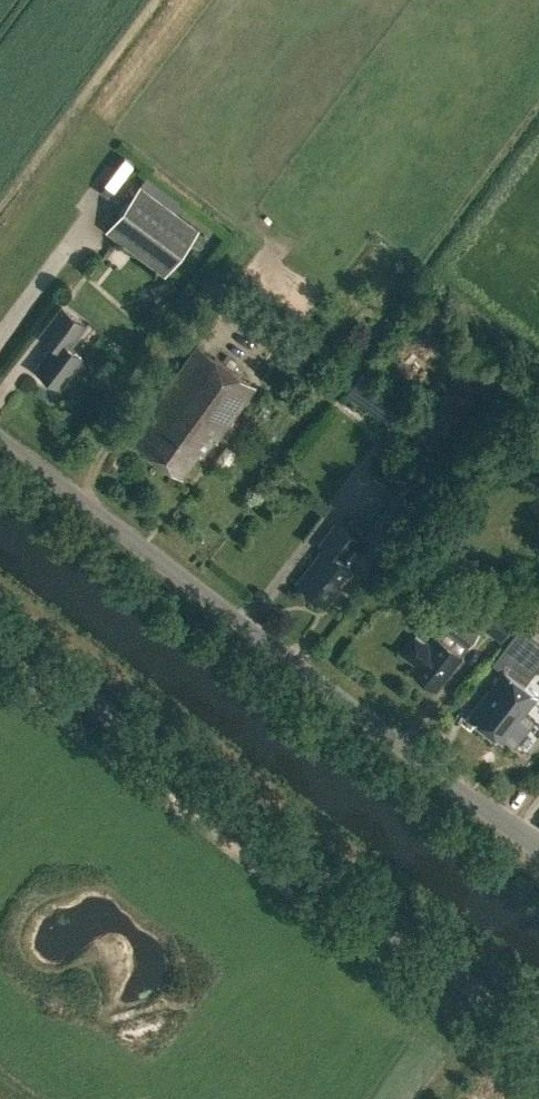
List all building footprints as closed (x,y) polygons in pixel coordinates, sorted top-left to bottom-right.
[(102,230),(163,275),(198,228),(136,183),(102,230)] [(148,286),(157,304),(179,294),(170,276),(148,286)] [(61,305),(39,334),(52,344),(34,367),(58,386),(81,356),(69,346),(86,325),(61,305)] [(130,437),(181,474),(198,451),(202,454),(213,439),(216,441),(255,386),(197,344),(130,437)] [(358,546),(377,561),(379,562),(405,528),(384,513),(358,546)] [(319,543),(323,546),(296,582),(325,604),(353,569),(342,560),(358,539),(335,522),(319,543)] [(474,622),(499,641),(514,623),(489,603),(474,622)] [(410,669),(432,686),(436,681),(440,683),(461,656),(460,655),(480,630),(453,609),(440,625),(443,628),(436,637),(435,636),(429,643),(414,631),(398,651),(414,663),(410,669)] [(501,738),(536,694),(523,684),(538,663),(538,646),(528,638),(519,650),(508,642),(492,662),(502,671),(469,713),(501,738)]
